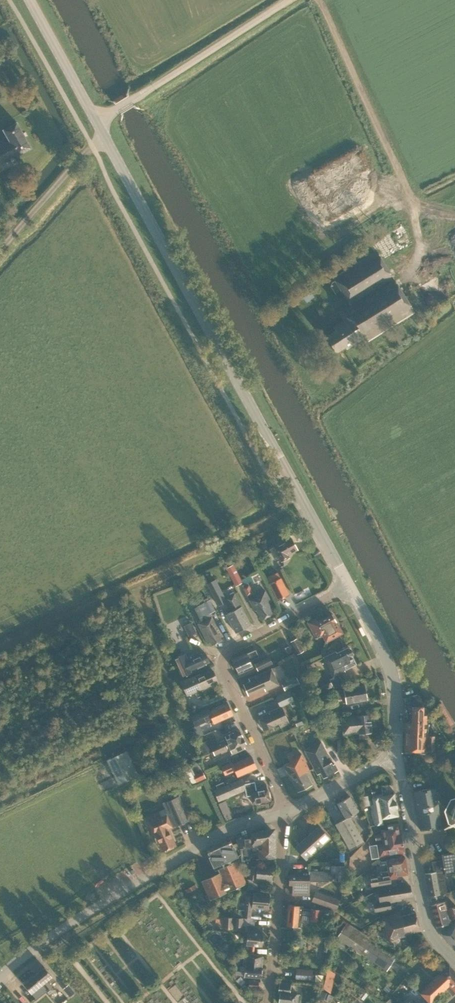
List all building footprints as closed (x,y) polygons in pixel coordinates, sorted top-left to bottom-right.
[(16,154),(17,156),(31,148),(17,123),(3,130),(6,135),(0,138),(0,163),(16,154)] [(350,305),(393,279),(377,252),(333,279),(350,305)] [(393,279),(350,305),(338,313),(343,321),(332,328),(334,331),(325,337),(336,354),(345,348),(346,350),(357,343),(360,347),(415,313),(393,279)] [(291,537),(270,549),(275,559),(279,557),(281,561),(289,557),(288,555),(297,550),(291,537)] [(226,568),(235,585),(242,582),(233,564),(226,568)] [(253,584),(262,579),(258,571),(248,576),(251,583),(252,582),(253,584)] [(270,583),(278,599),(289,594),(281,577),(270,583)] [(226,602),(225,598),(215,580),(207,584),(218,606),(226,602)] [(253,592),(248,582),(241,585),(246,595),(253,592)] [(269,599),(265,591),(249,599),(254,610),(256,609),(261,619),(273,613),(269,606),(267,600),(269,599)] [(225,598),(226,602),(231,612),(226,615),(235,632),(250,625),(241,607),(240,607),(234,594),(225,598)] [(190,609),(198,605),(194,598),(186,602),(190,609)] [(204,603),(209,613),(215,609),(210,599),(203,602),(204,603)] [(205,620),(203,616),(198,605),(190,609),(196,622),(199,621),(200,623),(205,620)] [(171,606),(161,610),(164,620),(175,616),(171,606)] [(315,618),(310,621),(307,623),(315,639),(319,637),(322,636),(326,642),(342,633),(332,614),(317,622),(315,618)] [(205,620),(200,623),(198,624),(207,643),(210,642),(212,645),(221,640),(216,630),(217,630),(211,617),(205,620)] [(184,626),(189,636),(196,633),(192,622),(184,626)] [(290,641),(297,654),(303,650),(296,638),(290,641)] [(323,657),(332,677),(344,671),(343,670),(355,664),(352,656),(352,653),(350,649),(347,648),(336,653),(335,652),(323,657)] [(258,657),(255,650),(232,660),(238,673),(253,667),(250,661),(258,657)] [(201,655),(200,652),(186,658),(188,661),(175,667),(179,677),(206,666),(205,663),(209,662),(205,653),(201,655)] [(272,662),(269,655),(254,662),(258,669),(272,662)] [(209,672),(208,669),(181,681),(187,695),(214,684),(213,681),(217,680),(213,671),(209,672)] [(278,685),(271,669),(248,679),(249,682),(243,684),(248,695),(264,688),(265,691),(278,685)] [(282,684),(285,690),(299,684),(296,677),(282,684)] [(333,686),(328,677),(314,684),(318,693),(333,686)] [(366,699),(364,686),(336,691),(337,698),(345,696),(347,703),(366,699)] [(280,707),(294,700),(290,691),(276,697),(280,707)] [(410,704),(411,706),(411,722),(405,721),(404,751),(425,751),(425,752),(434,751),(434,736),(426,735),(426,715),(423,715),(423,706),(417,694),(410,696),(410,704)] [(211,718),(214,723),(232,715),(227,703),(209,711),(208,708),(201,711),(205,719),(206,721),(211,718)] [(282,707),(278,709),(262,716),(263,718),(259,720),(264,730),(279,724),(281,727),(289,723),(282,707)] [(195,726),(206,721),(205,719),(201,711),(190,716),(195,726)] [(359,733),(359,738),(367,737),(367,732),(371,732),(369,715),(341,717),(343,734),(359,733)] [(210,746),(213,751),(243,738),(239,730),(237,731),(236,729),(222,735),(224,740),(210,746)] [(286,732),(268,740),(270,743),(279,740),(282,747),(284,746),(287,753),(294,750),(286,732)] [(243,738),(213,751),(210,752),(214,760),(222,756),(221,753),(229,750),(231,755),(244,748),(243,746),(246,745),(243,738)] [(211,751),(207,741),(199,744),(203,754),(211,751)] [(321,742),(310,748),(305,751),(317,774),(320,772),(323,777),(337,770),(334,764),(332,765),(321,742)] [(106,759),(118,784),(138,775),(126,750),(106,759)] [(287,755),(286,755),(289,762),(283,765),(290,780),(291,779),(297,791),(312,784),(306,772),(309,770),(301,754),(293,758),(292,756),(293,755),(292,751),(287,754),(287,755)] [(251,756),(233,764),(232,761),(221,766),(225,775),(235,770),(237,776),(256,768),(251,756)] [(195,780),(196,782),(205,778),(202,770),(193,775),(192,773),(187,775),(191,782),(195,780)] [(254,781),(244,783),(242,778),(214,791),(218,801),(246,789),(247,793),(251,793),(252,803),(269,800),(267,789),(266,785),(255,787),(254,781)] [(166,791),(162,782),(152,787),(156,796),(166,791)] [(380,787),(371,789),(373,795),(381,794),(380,787)] [(435,788),(413,791),(420,830),(441,826),(435,788)] [(394,794),(382,796),(372,798),(372,800),(370,800),(371,806),(370,806),(372,818),(374,825),(382,824),(382,819),(398,816),(394,794)] [(156,842),(158,842),(162,852),(176,845),(168,828),(189,819),(179,796),(163,803),(165,808),(145,817),(152,835),(154,834),(156,837),(155,839),(156,842)] [(335,824),(350,850),(363,842),(349,817),(358,812),(349,796),(337,803),(345,818),(335,824)] [(382,837),(401,834),(399,823),(387,825),(388,829),(381,830),(382,834),(376,835),(376,840),(382,839),(382,837)] [(307,837),(318,849),(329,838),(318,826),(307,837)] [(237,843),(236,843),(240,855),(243,862),(250,861),(250,859),(274,856),(274,831),(271,829),(251,833),(251,838),(247,838),(247,834),(236,839),(237,843)] [(404,852),(401,834),(382,837),(382,839),(383,844),(377,845),(379,857),(404,852)] [(318,849),(307,837),(295,847),(306,860),(318,849)] [(240,855),(236,843),(233,845),(231,841),(207,852),(215,870),(217,869),(219,874),(202,881),(210,899),(245,884),(236,861),(239,860),(237,856),(238,856),(235,850),(237,850),(240,855)] [(441,854),(442,859),(432,861),(433,872),(425,873),(429,896),(447,893),(443,874),(454,872),(454,852),(441,854)] [(407,874),(405,857),(386,860),(388,871),(380,872),(381,875),(369,877),(371,887),(391,884),(390,878),(398,877),(397,876),(407,874)] [(272,866),(257,865),(257,867),(250,867),(249,879),(247,879),(249,889),(257,890),(257,882),(262,882),(262,881),(271,881),(272,866)] [(289,884),(293,884),(293,894),(308,894),(308,882),(328,882),(328,871),(309,871),(309,872),(294,872),(294,875),(289,875),(289,884)] [(386,887),(387,889),(377,891),(379,903),(373,904),(374,912),(390,909),(389,902),(400,900),(400,898),(411,896),(409,885),(406,886),(406,883),(386,887)] [(312,901),(336,910),(340,900),(315,891),(312,901)] [(269,895),(253,893),(252,897),(245,896),(243,910),(238,910),(237,918),(251,919),(252,907),(268,909),(269,895)] [(445,901),(431,905),(437,927),(451,923),(449,918),(454,917),(454,906),(446,908),(445,901)] [(320,910),(310,909),(310,910),(302,909),(302,906),(288,904),(286,926),(294,927),(293,932),(300,932),(301,920),(319,921),(320,910)] [(402,916),(400,911),(383,919),(388,940),(405,936),(404,935),(420,931),(415,912),(402,916)] [(223,924),(222,929),(233,929),(234,918),(223,917),(223,924)] [(243,927),(244,919),(234,918),(234,926),(243,927)] [(441,933),(446,941),(454,951),(454,921),(441,933)] [(336,938),(356,952),(386,971),(394,958),(370,942),(372,939),(347,922),(336,938)] [(246,945),(262,946),(262,933),(262,927),(247,926),(246,945)] [(236,975),(261,977),(262,966),(261,966),(262,956),(247,954),(245,971),(236,971),(236,975)] [(427,1000),(430,1002),(445,988),(452,995),(454,992),(454,972),(448,965),(436,976),(420,993),(427,1000)] [(44,967),(34,976),(41,985),(42,984),(48,979),(52,984),(55,981),(51,977),(52,977),(44,967)] [(295,979),(312,981),(313,970),(296,968),(295,979)] [(335,973),(328,968),(323,988),(330,993),(335,973)] [(41,985),(34,976),(24,984),(31,993),(37,999),(47,991),(45,989),(46,989),(42,984),(41,985)] [(249,980),(248,987),(258,988),(259,980),(249,980)] [(298,1000),(298,994),(290,994),(291,983),(279,982),(278,992),(280,993),(278,1002),(297,1002),(298,1000)] [(63,988),(69,996),(74,992),(68,984),(63,988)] [(320,998),(328,1001),(330,994),(322,991),(320,998)]
